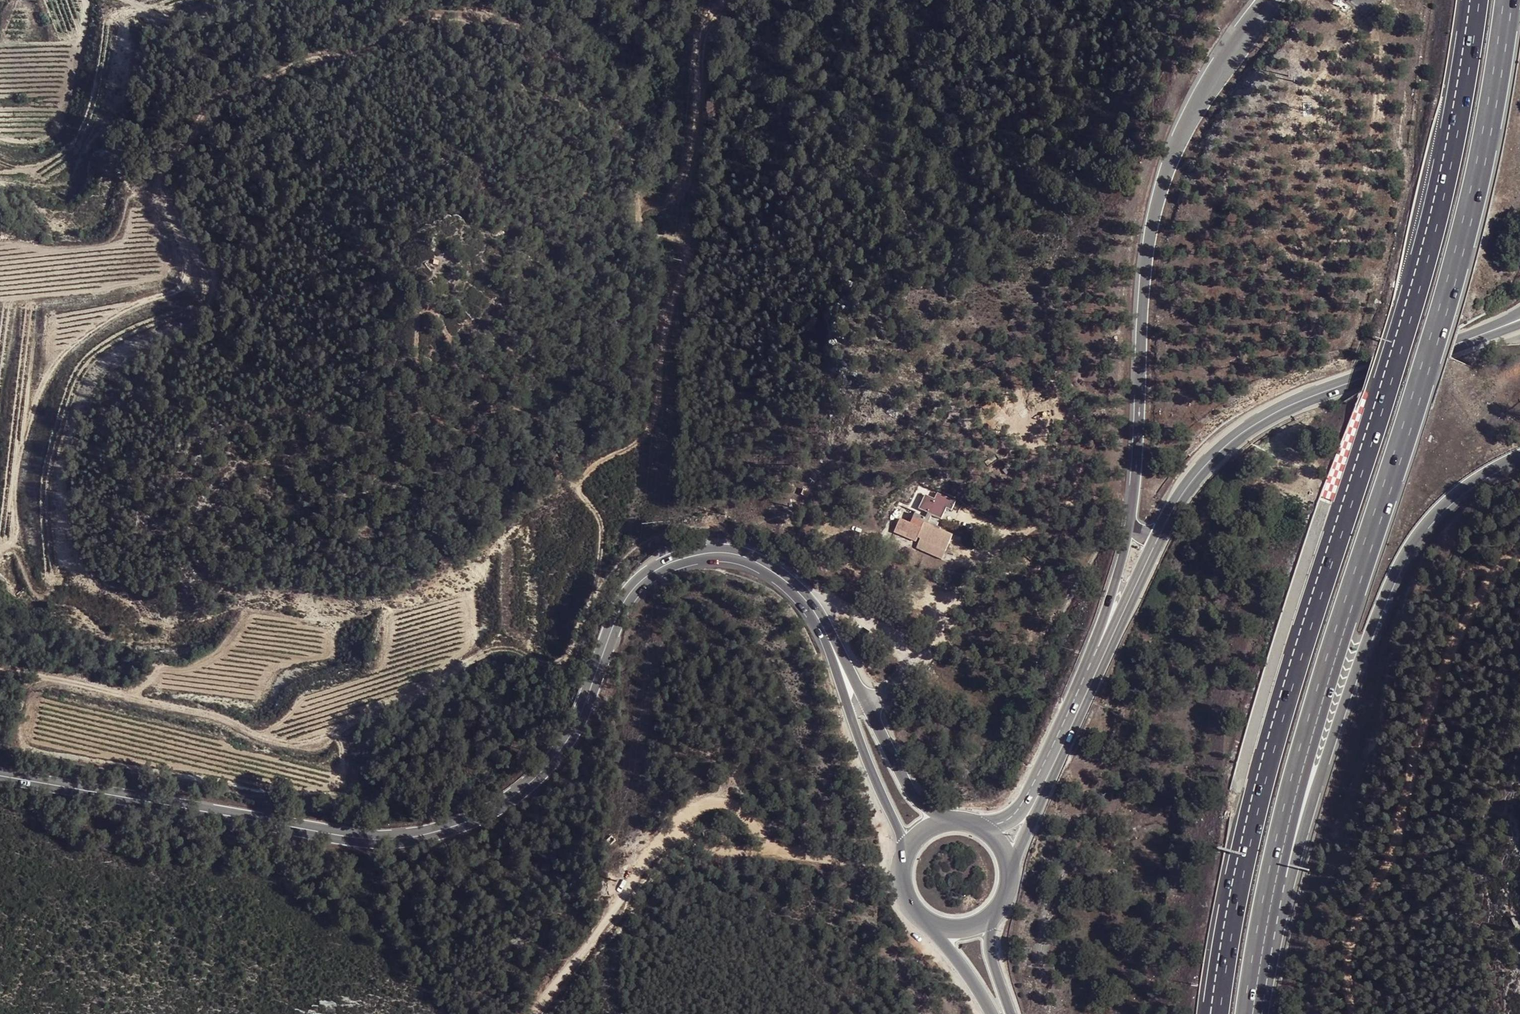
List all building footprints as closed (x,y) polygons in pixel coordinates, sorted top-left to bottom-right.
[(810,488),(803,485),(800,492),(807,495),(810,488)] [(920,538),(945,550),(952,534),(940,529),(940,527),(936,524),(938,521),(930,517),(932,513),(941,517),(946,505),(952,508),(955,499),(937,490),(933,497),(925,493),(918,507),(927,511),(924,516),(914,512),(909,521),(900,516),(894,527),(906,531),(903,535),(915,541),(918,534),(922,536),(920,538)] [(892,530),(903,535),(906,531),(894,527),(892,530)] [(942,558),(945,550),(920,538),(916,546),(942,558)]
